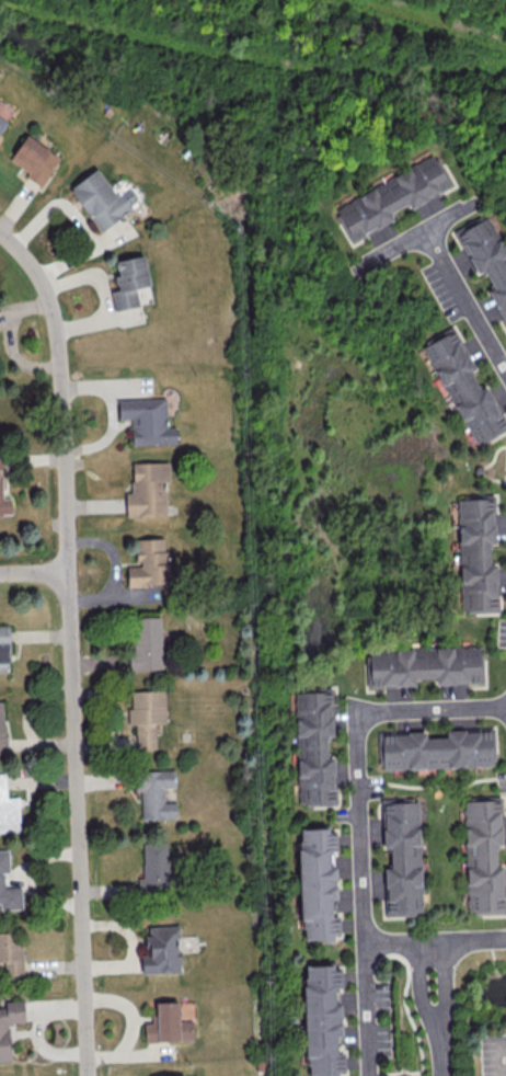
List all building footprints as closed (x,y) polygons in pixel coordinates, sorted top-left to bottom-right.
[(8,121),(0,115),(0,134),(8,121)] [(42,186),(59,155),(24,135),(9,161),(28,171),(24,177),(42,186)] [(334,205),(352,241),(395,220),(391,212),(407,204),(408,208),(454,186),(438,154),(334,205)] [(68,189),(100,231),(139,201),(130,189),(119,197),(96,167),(68,189)] [(476,274),(484,270),(492,288),(489,289),(505,324),(505,251),(488,213),(455,229),(476,274)] [(114,310),(139,305),(135,288),(149,285),(144,254),(114,260),(117,276),(114,276),(117,290),(111,291),(114,310)] [(455,327),(422,344),(474,446),(505,430),(505,423),(487,384),(479,388),(471,372),(476,370),(455,327)] [(119,419),(131,419),(131,444),(176,443),(175,426),(166,426),(165,397),(118,399),(119,419)] [(11,514),(11,497),(2,497),(2,487),(6,487),(6,454),(0,454),(0,514),(11,514)] [(131,462),(132,492),(125,492),(125,516),(165,515),(165,482),(169,482),(169,461),(131,462)] [(498,612),(497,563),(489,563),(489,544),(495,544),(494,496),(457,497),(460,613),(498,612)] [(126,566),(127,586),(168,584),(167,551),(163,551),(163,537),(136,538),(137,565),(126,566)] [(128,648),(129,670),(162,669),(161,616),(133,617),(134,648),(128,648)] [(0,625),(0,671),(9,671),(8,625),(0,625)] [(482,683),(481,647),(367,649),(367,686),(416,685),(415,679),(435,678),(435,684),(482,683)] [(129,691),(130,724),(135,724),(136,749),(155,748),(154,723),(166,722),(164,689),(129,691)] [(295,691),(298,806),(335,805),(334,756),(327,756),(326,736),(333,736),(333,728),(345,728),(345,717),(332,717),(332,690),(295,691)] [(381,769),(494,766),(493,728),(445,730),(445,737),(427,738),(426,731),(380,732),(381,769)] [(175,817),(175,801),(163,802),(163,787),(174,786),(174,769),(135,770),(136,791),(140,791),(141,819),(175,817)] [(19,831),(18,797),(6,797),(5,773),(0,773),(0,832),(19,831)] [(463,799),(467,913),(505,912),(503,863),(496,863),(495,847),(502,847),(501,798),(463,799)] [(419,799),(382,801),(384,847),(389,847),(390,867),(384,867),(385,915),(422,914),(419,799)] [(299,829),(300,940),(338,940),(338,916),(330,916),(330,899),(336,899),(336,867),(329,867),(329,853),(336,853),(336,829),(299,829)] [(142,878),(138,877),(137,892),(167,893),(169,842),(143,842),(142,878)] [(22,908),(21,886),(3,887),(3,872),(8,872),(8,850),(0,850),(0,909),(22,908)] [(144,973),(180,972),(179,925),(143,926),(144,973)] [(22,976),(21,931),(0,932),(0,961),(4,961),(4,977),(22,976)] [(306,1075),(343,1075),(342,1051),(336,1052),(336,1036),(341,1036),(340,1004),(334,1004),(334,990),(341,990),(340,965),(303,966),(306,1075)] [(10,1061),(8,1022),(24,1021),(23,1000),(3,1001),(3,1007),(0,1007),(0,1061),(10,1061)] [(144,1042),(192,1041),(192,1020),(178,1020),(178,1001),(155,1002),(155,1021),(144,1022),(144,1042)]
